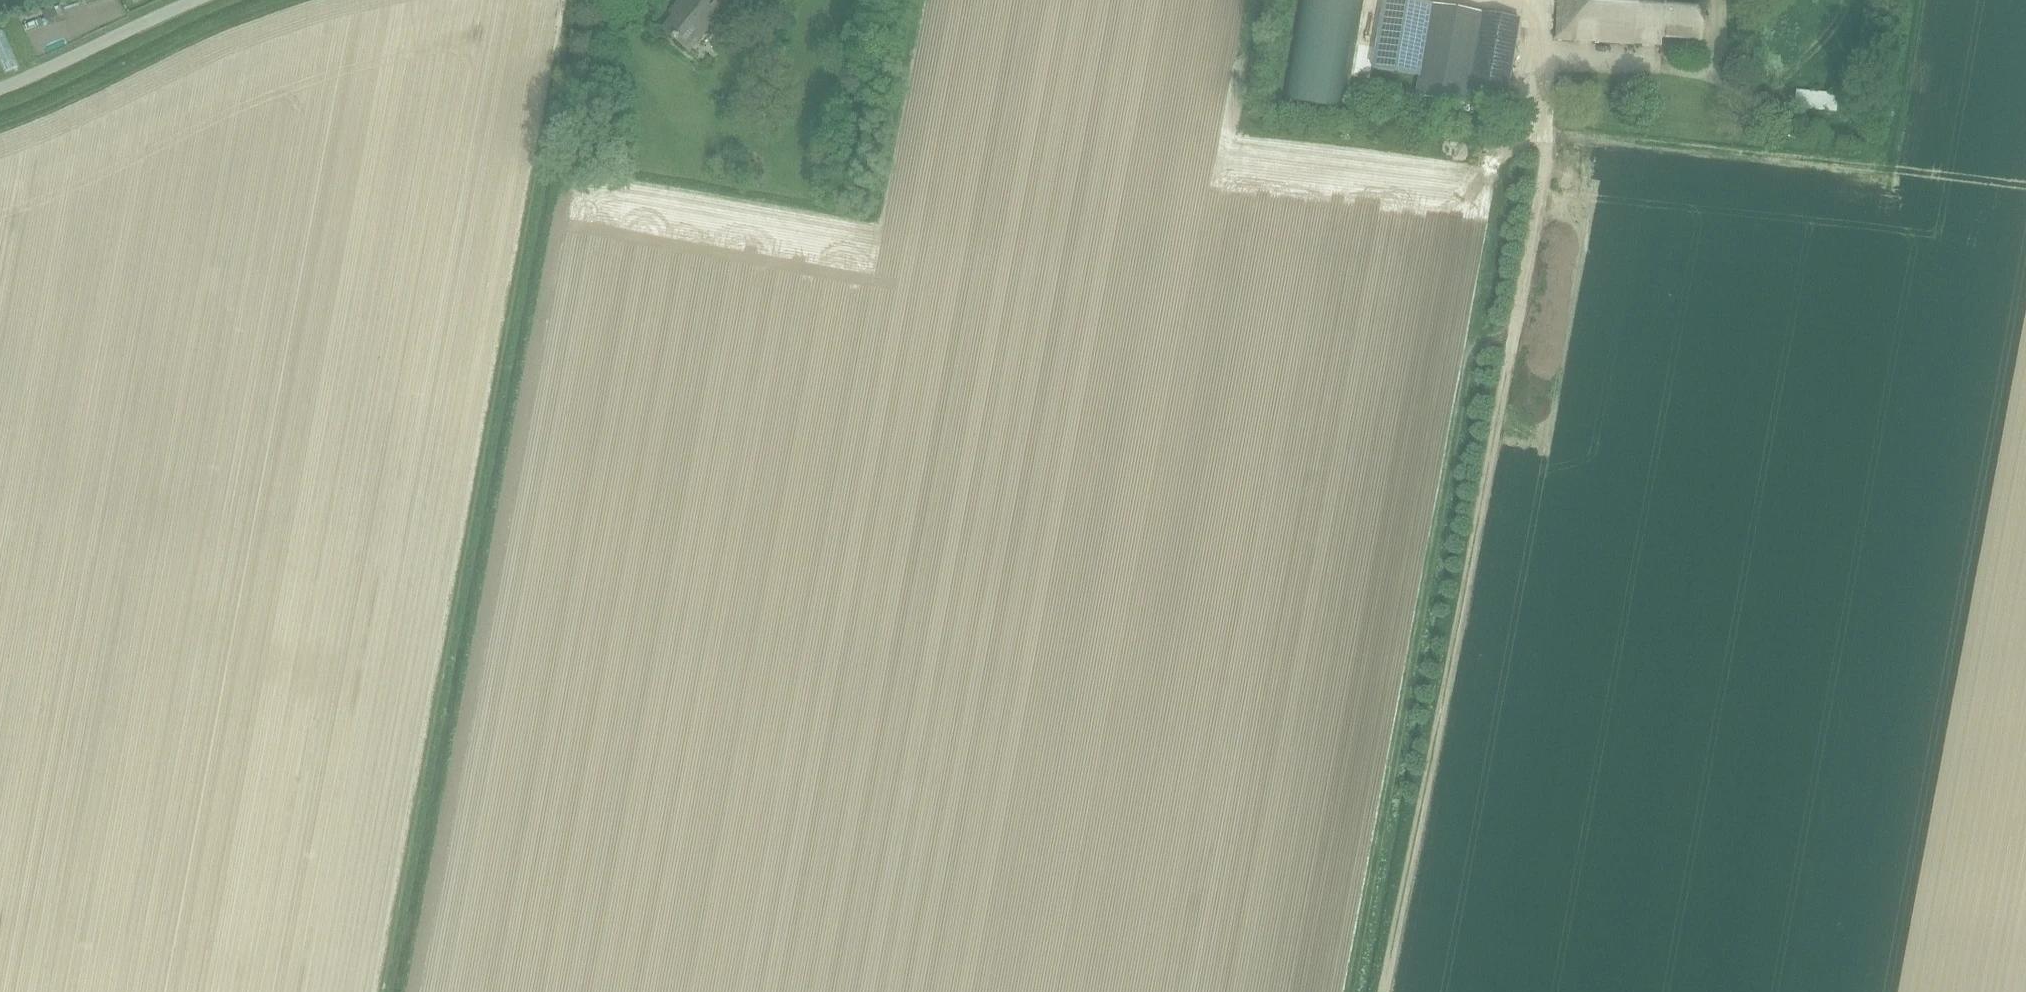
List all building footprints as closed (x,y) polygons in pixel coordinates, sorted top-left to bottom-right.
[(736,0),(683,0),(675,9),(679,12),(663,32),(688,52),(723,8),(727,11),(736,0)] [(768,12),(773,0),(756,0),(754,6),(768,12)] [(1358,0),(1299,0),(1285,105),(1342,113),(1358,0)] [(1398,100),(1412,103),(1415,77),(1421,78),(1433,6),(1398,0),(1385,0),(1374,70),(1401,75),(1398,100)] [(1664,47),(1664,40),(1681,41),(1680,48),(1680,52),(1700,54),(1705,0),(1559,0),(1556,39),(1664,47)] [(1468,102),(1506,108),(1520,20),(1482,14),(1482,17),(1478,40),(1468,102)] [(1796,109),(1839,113),(1840,94),(1813,92),(1814,81),(1800,80),(1799,91),(1798,91),(1796,109)]
